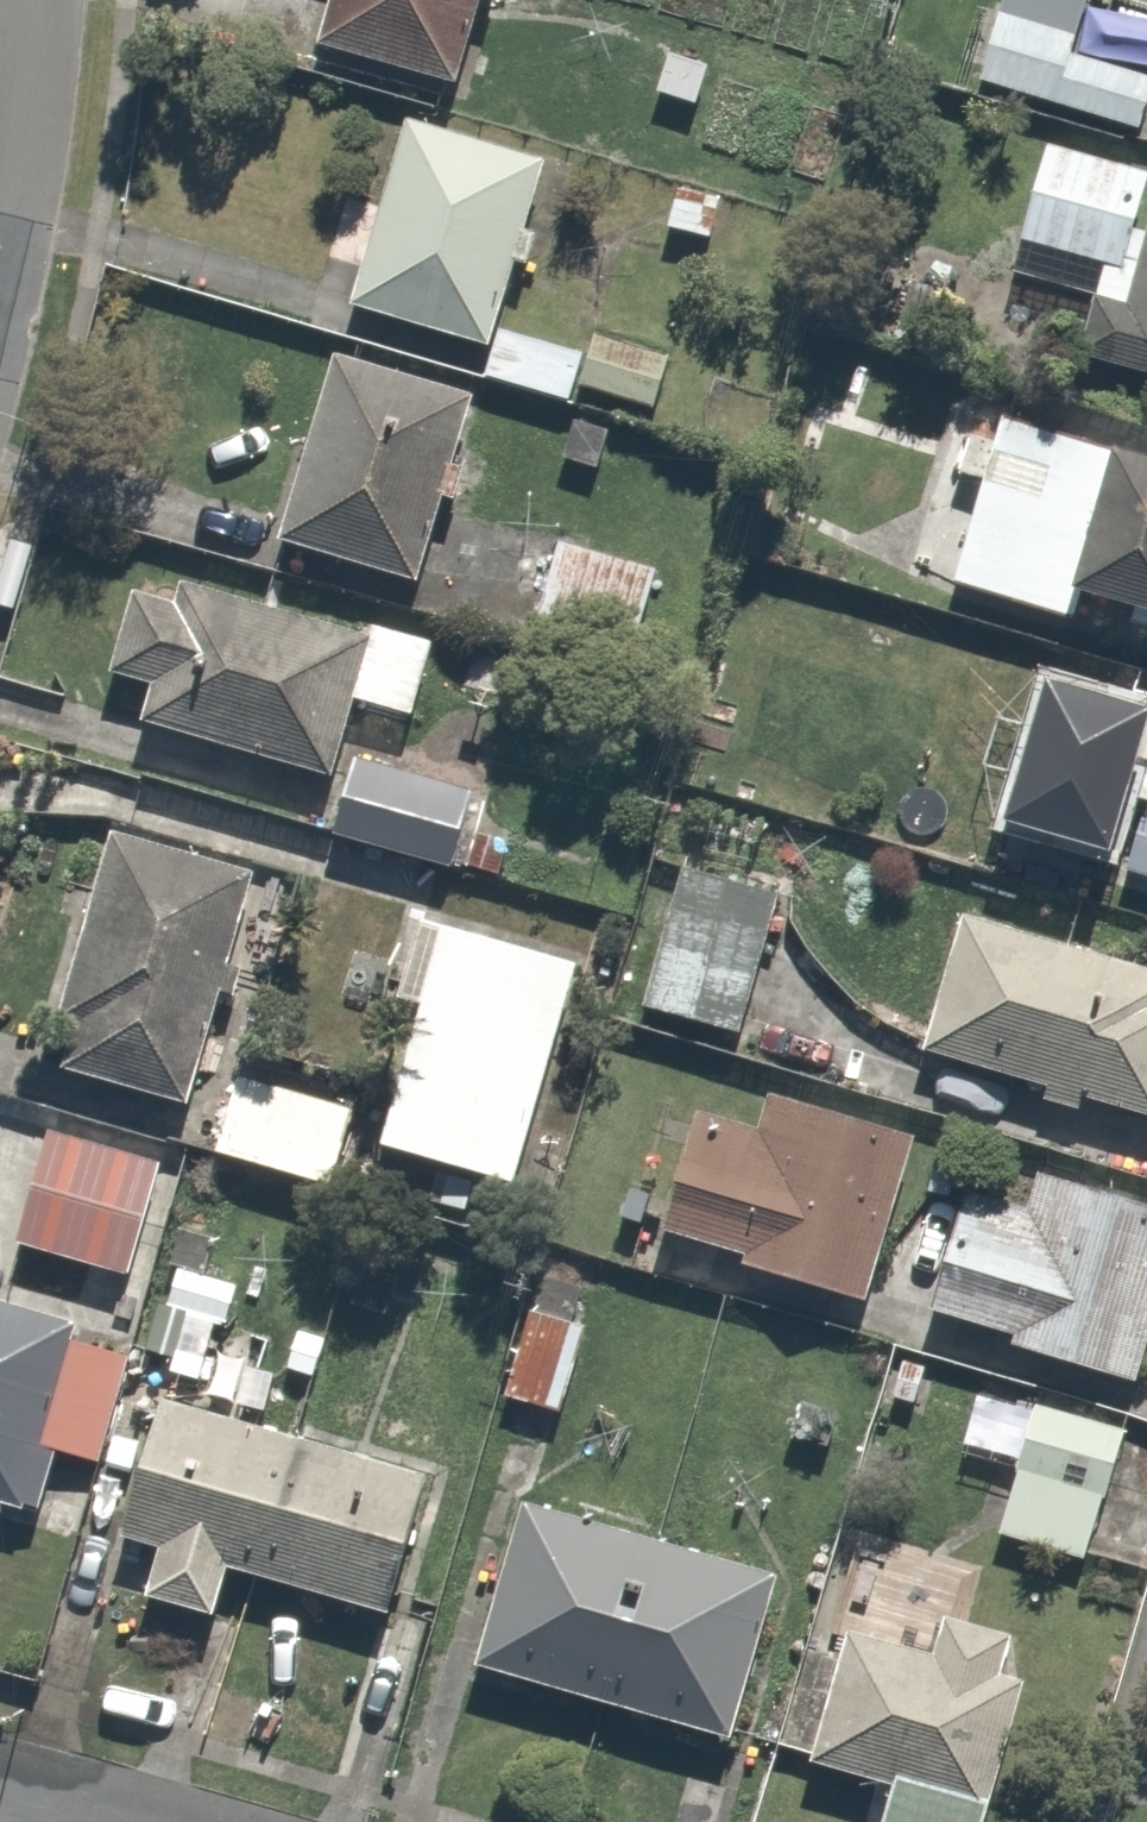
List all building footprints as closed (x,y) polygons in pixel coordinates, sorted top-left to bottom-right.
[(325,46),(470,82),(490,0),(337,0),(325,46)] [(978,81),(1141,132),(1146,111),(1146,58),(1087,39),(1099,0),(1004,0),(978,81)] [(544,149),(408,111),(352,313),(488,350),(497,318),(544,149)] [(1052,141),(1014,271),(1098,296),(1081,353),(1146,373),(1146,170),(1052,141)] [(678,176),(663,229),(711,243),(726,190),(678,176)] [(595,346),(497,318),(488,350),(479,380),(578,408),(595,346)] [(333,355),(277,542),(382,576),(375,598),(629,674),(661,567),(553,535),(547,555),(443,524),(481,399),(333,355)] [(955,586),(1146,640),(1146,454),(976,406),(957,475),(984,483),(955,586)] [(180,577),(174,601),(133,591),(111,677),(152,687),(141,729),(331,778),(370,625),(180,577)] [(1048,681),(1005,826),(1109,857),(1146,730),(1146,711),(1048,681)] [(350,754),(330,836),(474,871),(494,789),(350,754)] [(1123,870),(1146,877),(1146,808),(1141,806),(1123,870)] [(259,867),(109,828),(49,1060),(199,1099),(259,867)] [(737,1037),(775,890),(679,865),(641,1012),(737,1037)] [(924,1054),(1146,1117),(1146,975),(961,922),(924,1054)] [(588,963),(444,923),(381,1149),(525,1189),(588,963)] [(246,1071),(220,1154),(339,1192),(366,1109),(246,1071)] [(752,1139),(696,1120),(661,1235),(883,1303),(929,1154),(763,1104),(752,1139)] [(171,1154),(44,1121),(10,1251),(137,1285),(171,1154)] [(933,1313),(1145,1376),(1146,1368),(1146,1200),(1034,1167),(1022,1209),(968,1193),(933,1313)] [(602,1300),(531,1279),(496,1400),(567,1421),(602,1300)] [(25,1517),(44,1446),(114,1465),(146,1345),(0,1305),(0,1510),(25,1517)] [(125,1538),(159,1548),(143,1602),(223,1626),(239,1572),(388,1616),(431,1472),(167,1395),(125,1538)] [(1130,1430),(1034,1400),(992,1535),(1088,1565),(1130,1430)] [(522,1502),(478,1662),(745,1735),(789,1575),(522,1502)] [(856,1583),(804,1753),(889,1779),(876,1821),(981,1821),(1037,1639),(856,1583)]
